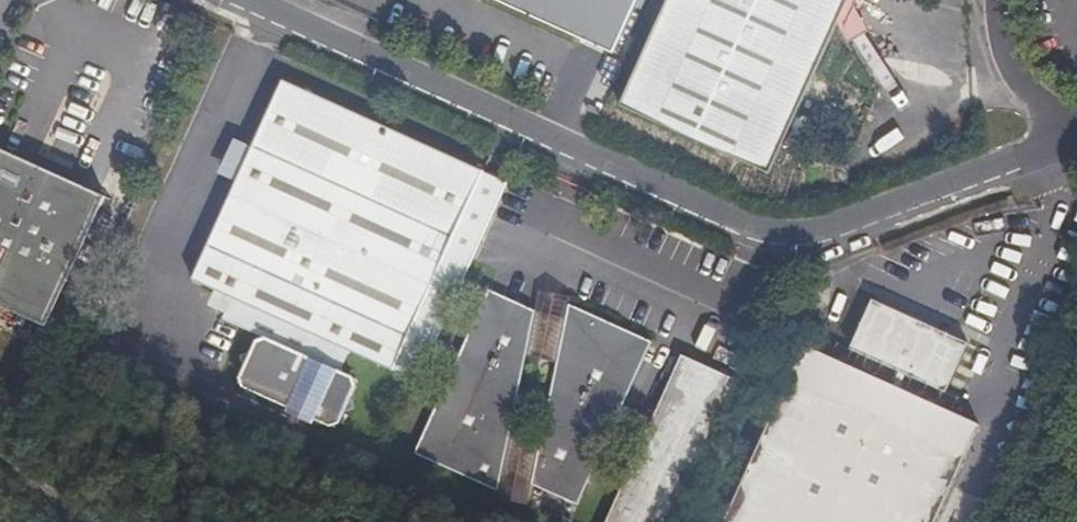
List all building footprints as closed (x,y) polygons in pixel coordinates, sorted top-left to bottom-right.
[(609,56),(634,0),(484,0),(609,56)] [(772,174),(852,0),(671,0),(623,106),(772,174)] [(200,25),(205,15),(190,9),(186,19),(200,25)] [(353,350),(395,369),(485,171),(289,81),(200,281),(323,337),(313,358),(271,338),(257,345),(242,375),(250,391),(283,406),(278,417),(317,434),(321,424),(333,430),(346,424),(362,392),(361,381),(343,373),(353,350)] [(45,325),(105,195),(87,187),(85,192),(0,154),(0,305),(45,325)] [(538,311),(491,289),(417,453),(500,486),(499,498),(530,504),(534,484),(567,323),(557,319),(559,314),(551,310),(548,315),(538,311)] [(572,297),(542,289),(538,311),(548,315),(551,310),(559,314),(557,319),(567,323),(570,310),(571,303),(572,297)] [(987,418),(938,397),(944,384),(953,388),(975,339),(875,296),(854,344),(862,347),(857,360),(813,341),(730,521),(939,521),(987,418)] [(570,310),(567,323),(534,484),(580,505),(654,342),(570,310)] [(617,521),(688,521),(741,378),(679,355),(617,521)]
